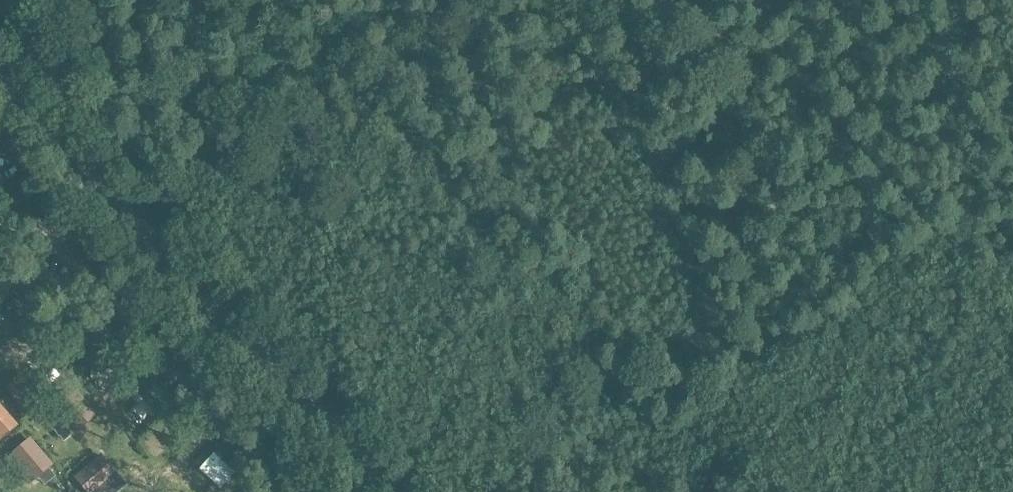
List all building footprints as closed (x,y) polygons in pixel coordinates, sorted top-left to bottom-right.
[(23,372),(7,386),(26,408),(42,394),(23,372)] [(76,388),(53,408),(61,417),(74,432),(75,434),(98,414),(76,388)] [(0,404),(0,433),(4,436),(4,437),(19,423),(1,403),(0,404)] [(30,437),(13,452),(36,480),(39,477),(49,468),(54,464),(30,437)] [(75,475),(89,491),(92,491),(117,471),(102,453),(75,475)]
